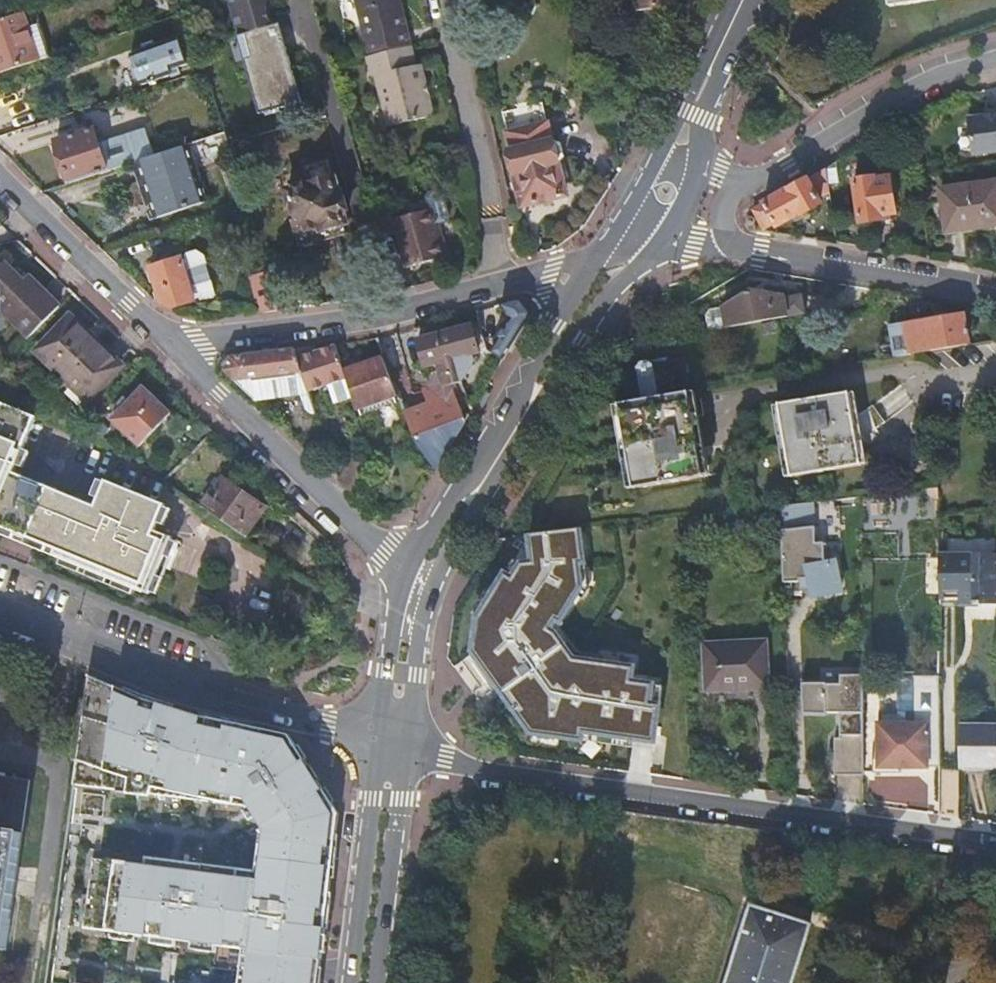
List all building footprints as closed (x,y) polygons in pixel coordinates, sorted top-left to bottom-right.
[(238,36),(270,27),(264,7),(268,0),(228,0),(238,36)] [(369,56),(412,45),(401,0),(356,0),(369,56)] [(637,8),(678,3),(678,0),(636,0),(637,8)] [(889,9),(945,0),(888,0),(889,9)] [(32,11),(0,21),(0,74),(50,57),(42,37),(32,40),(29,29),(24,15),(32,12),(32,11)] [(39,26),(29,29),(32,40),(42,37),(39,26)] [(177,39),(129,55),(139,85),(147,82),(148,86),(156,83),(155,82),(157,81),(156,80),(169,76),(170,77),(179,74),(177,68),(191,64),(186,49),(181,51),(177,39)] [(369,56),(367,56),(372,77),(377,76),(388,127),(432,115),(428,97),(424,98),(421,84),(425,83),(420,63),(416,65),(412,45),(369,56)] [(193,75),(204,71),(201,62),(193,65),(191,69),(193,75)] [(186,146),(221,134),(211,106),(196,112),(192,98),(142,114),(153,148),(145,145),(133,150),(105,147),(100,149),(93,130),(45,147),(59,188),(120,168),(127,165),(186,146)] [(995,149),(995,111),(967,115),(972,152),(995,149)] [(510,152),(525,206),(567,195),(559,163),(566,157),(563,144),(553,141),(510,152)] [(205,203),(186,146),(127,165),(134,184),(147,223),(205,203)] [(329,162),(304,168),(309,186),(288,192),(299,234),(325,227),(328,238),(346,233),(344,224),(347,223),(329,162)] [(134,184),(127,165),(120,168),(127,187),(134,184)] [(826,170),(752,211),(764,231),(774,226),(775,228),(779,227),(801,214),(802,216),(822,206),(817,195),(828,187),(826,170)] [(875,180),(854,183),(860,226),(881,223),(880,218),(895,216),(890,180),(875,183),(875,180)] [(941,191),(947,233),(995,226),(995,192),(974,195),(973,187),(941,191)] [(388,204),(372,208),(380,238),(397,234),(407,271),(449,262),(444,243),(440,245),(435,231),(430,213),(393,221),(388,204)] [(758,224),(758,222),(757,221),(756,220),(754,219),(753,219),(751,220),(750,221),(749,222),(749,224),(750,226),(751,227),(753,227),(755,227),(756,227),(757,225),(758,224)] [(440,230),(435,231),(440,245),(444,243),(440,230)] [(149,269),(160,304),(173,309),(194,303),(194,300),(201,298),(202,300),(215,295),(210,281),(208,282),(203,266),(206,265),(203,256),(194,251),(184,255),(184,258),(185,261),(181,262),(180,260),(149,269)] [(60,308),(31,280),(20,289),(1,272),(0,273),(0,311),(1,310),(30,338),(39,329),(60,308)] [(264,313),(282,311),(277,294),(269,272),(260,275),(250,278),(257,300),(260,300),(264,313)] [(728,328),(775,320),(805,315),(802,297),(784,300),(784,295),(759,292),(759,295),(752,296),(751,292),(724,307),(725,309),(711,311),(708,316),(710,331),(728,328)] [(514,322),(511,326),(493,355),(503,361),(532,315),(521,301),(501,306),(514,322)] [(501,306),(496,307),(511,326),(514,322),(501,306)] [(890,326),(895,359),(969,347),(964,317),(927,323),(927,321),(890,326)] [(107,379),(120,366),(71,320),(52,339),(37,353),(65,379),(57,387),(80,409),(107,379)] [(763,336),(778,333),(776,323),(762,325),(763,336)] [(437,367),(442,366),(442,362),(478,352),(472,328),(417,342),(424,367),(428,366),(431,375),(439,373),(437,367)] [(309,392),(347,380),(344,372),(342,365),(336,346),(298,358),(309,392)] [(298,358),(295,349),(230,357),(224,371),(251,397),(265,383),(277,395),(297,388),(302,401),(302,402),(303,403),(304,403),(305,403),(306,403),(307,403),(312,401),(310,396),(309,392),(298,358)] [(344,372),(363,365),(361,358),(342,365),(344,372)] [(357,411),(398,397),(383,358),(363,365),(344,372),(347,380),(357,411)] [(636,366),(637,370),(665,364),(664,361),(636,366)] [(617,373),(623,405),(686,394),(680,362),(665,364),(637,370),(617,373)] [(415,440),(436,470),(466,421),(449,383),(400,401),(400,403),(415,440)] [(140,450),(173,416),(146,390),(111,424),(140,450)] [(692,393),(686,394),(703,479),(709,478),(692,393)] [(617,406),(634,490),(703,479),(686,394),(623,405),(617,406)] [(854,394),(848,395),(861,467),(867,466),(854,394)] [(861,467),(848,395),(778,406),(790,478),(861,467)] [(359,417),(400,403),(400,401),(398,397),(357,411),(359,417)] [(56,543),(54,549),(150,589),(171,533),(156,527),(165,503),(106,482),(95,503),(16,470),(35,417),(0,404),(0,522),(56,543)] [(617,406),(611,407),(628,491),(634,490),(617,406)] [(790,478),(778,406),(772,407),(784,479),(790,478)] [(223,478),(205,506),(248,536),(266,507),(223,478)] [(787,525),(819,524),(818,501),(786,502),(787,525)] [(815,543),(815,527),(781,530),(783,582),(799,582),(799,579),(809,579),(813,597),(841,591),(835,562),(825,564),(824,543),(815,543)] [(536,730),(659,745),(668,688),(642,685),(644,668),(581,663),(561,636),(594,592),(590,532),(537,535),(542,560),(530,562),(524,577),(513,570),(482,616),(477,651),(536,730)] [(939,554),(939,605),(995,605),(995,553),(939,554)] [(766,643),(705,646),(707,691),(767,689),(766,643)] [(342,812),(296,734),(166,702),(91,675),(80,783),(246,798),(267,828),(261,876),(95,858),(86,925),(248,957),(323,965),(342,812)] [(833,777),(863,777),(863,675),(840,675),(840,685),(826,685),(826,684),(802,684),(802,714),(825,714),(825,713),(839,713),(840,740),(834,740),(833,777)] [(901,768),(940,768),(939,678),(915,679),(916,726),(879,726),(880,774),(900,774),(901,768)] [(995,769),(995,727),(960,727),(960,768),(995,769)] [(32,779),(0,774),(0,946),(9,948),(32,779)] [(808,923),(750,905),(726,982),(789,982),(808,923)] [(248,957),(244,982),(320,982),(323,965),(248,957)]
